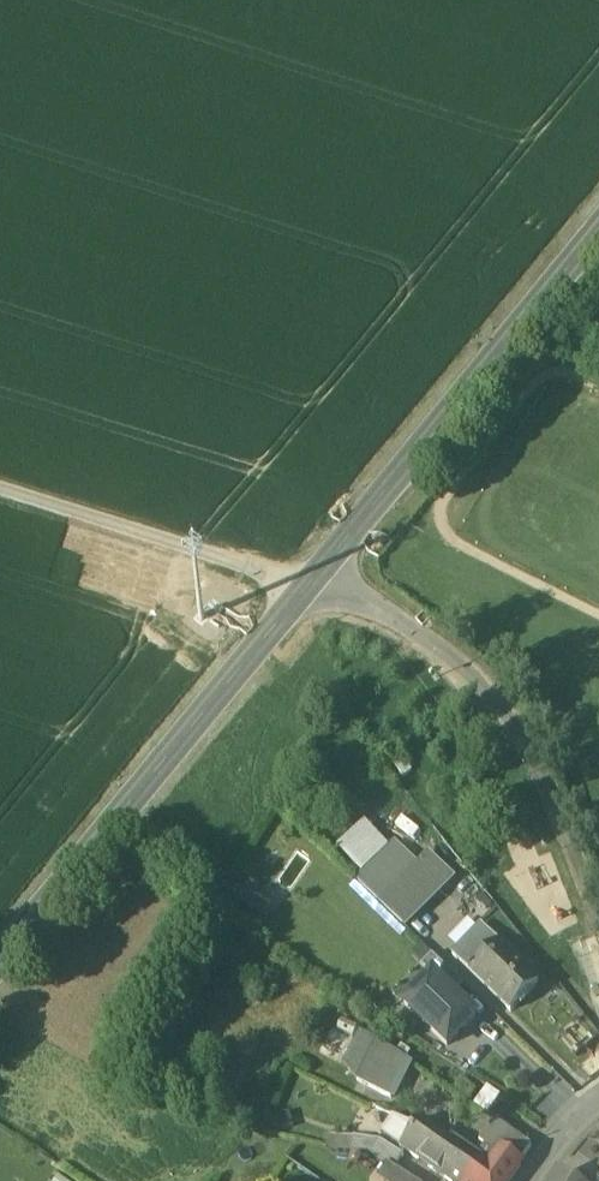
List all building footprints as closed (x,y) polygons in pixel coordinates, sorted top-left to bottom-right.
[(394,844),(356,881),(378,902),(416,866),(394,844)] [(416,866),(378,902),(402,926),(451,878),(428,855),(416,866)] [(480,927),(453,955),(470,972),(497,944),(480,927)] [(497,944),(470,972),(511,1012),(539,983),(498,943),(497,944)] [(434,977),(453,996),(463,986),(432,956),(422,966),(434,977)] [(449,1047),(476,1018),(453,996),(434,977),(406,1006),(449,1047)] [(324,1047),(339,1053),(353,1023),(338,1016),(324,1047)] [(413,1064),(377,1044),(356,1081),(392,1102),(413,1064)] [(536,1098),(546,1110),(571,1092),(561,1079),(536,1098)] [(290,1114),(276,1118),(279,1132),(294,1129),(290,1114)] [(531,1147),(495,1121),(480,1142),(486,1147),(476,1160),(480,1163),(489,1170),(502,1152),(519,1164),(531,1147)] [(448,1142),(419,1122),(401,1147),(429,1167),(448,1142)] [(371,1154),(380,1141),(328,1137),(327,1149),(371,1154)] [(404,1157),(380,1141),(371,1154),(387,1164),(396,1169),(404,1157)] [(448,1141),(448,1142),(429,1167),(449,1180),(467,1180),(480,1163),(476,1160),(448,1141)] [(489,1170),(480,1163),(467,1180),(509,1180),(521,1166),(519,1164),(502,1152),(489,1170)] [(387,1164),(377,1180),(379,1180),(414,1180),(396,1169),(387,1164)]
